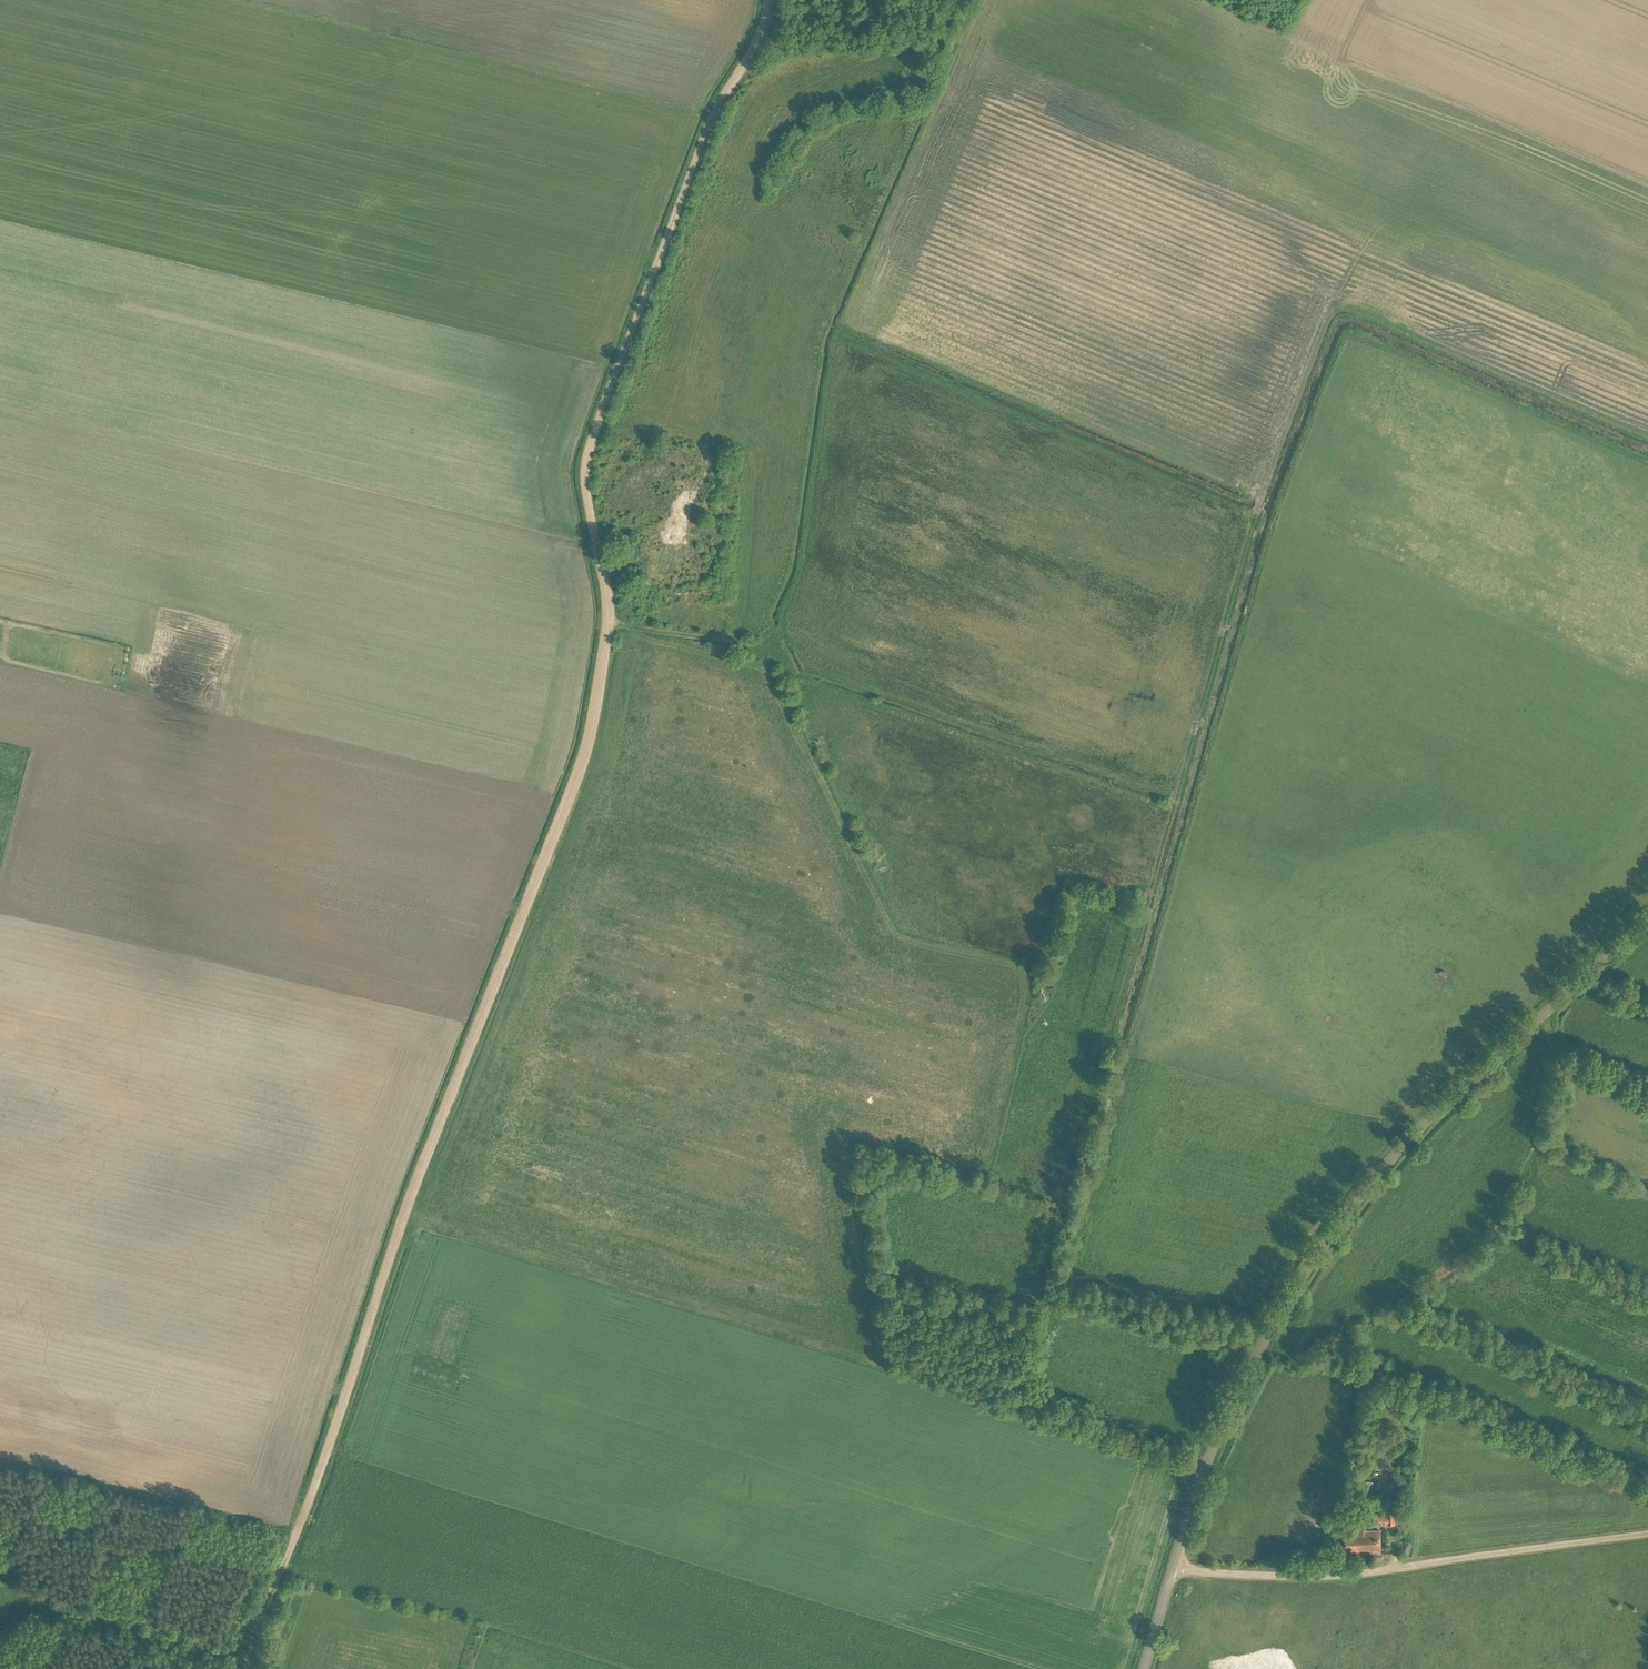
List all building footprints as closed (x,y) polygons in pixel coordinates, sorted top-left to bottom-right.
[(1373,1482),(1362,1481),(1354,1480),(1353,1490),(1371,1492),(1373,1482)] [(1381,1550),(1379,1530),(1365,1531),(1365,1526),(1395,1524),(1395,1509),(1365,1511),(1366,1515),(1359,1515),(1360,1531),(1345,1532),(1346,1548),(1348,1548),(1348,1552),(1360,1551),(1359,1549),(1371,1548),(1371,1551),(1381,1550)]
